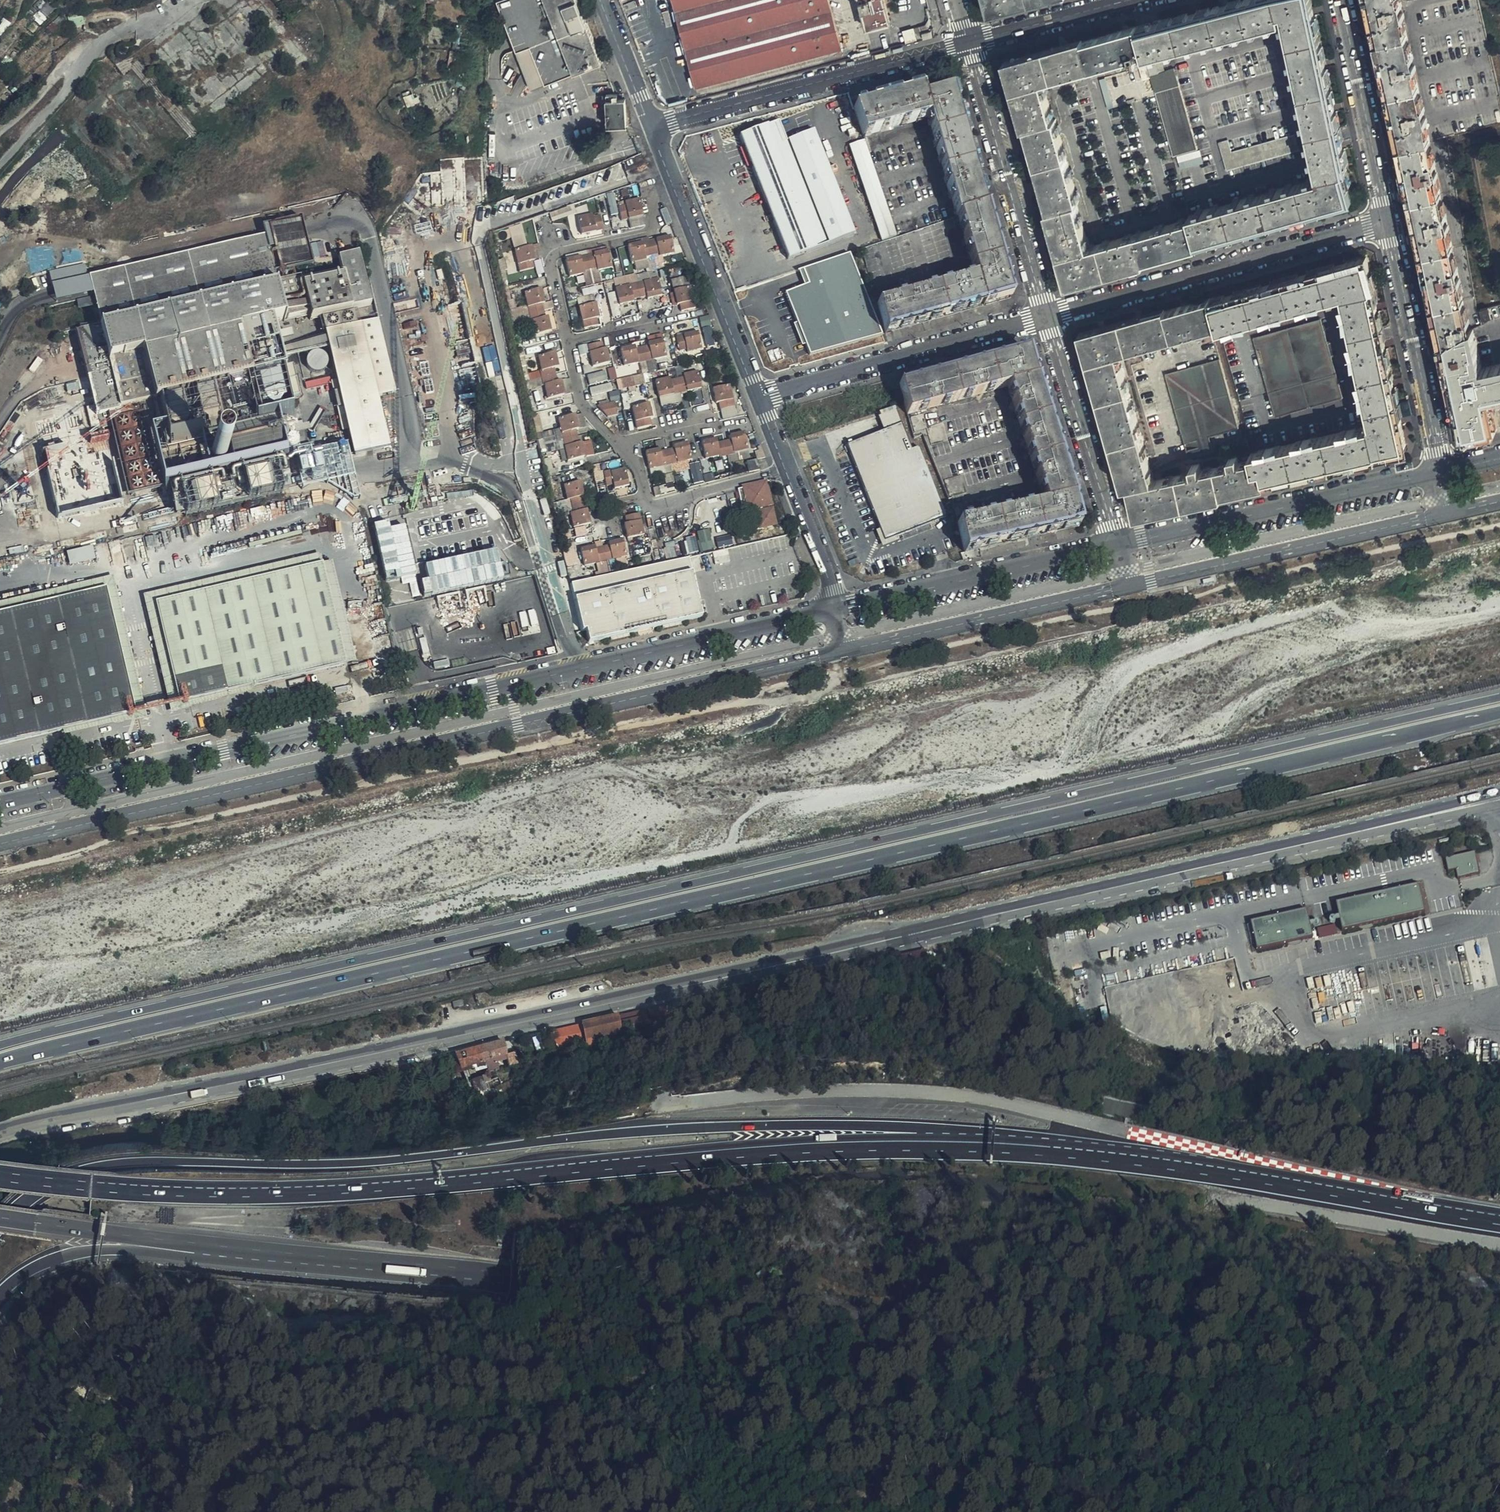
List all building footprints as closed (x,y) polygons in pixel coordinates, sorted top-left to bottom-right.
[(577,0),(499,0),(495,2),(530,89),(601,61),(577,0)] [(677,22),(662,26),(664,34),(679,30),(681,38),(665,42),(675,78),(685,75),(691,74),(695,87),(841,47),(828,0),(671,0),(677,22)] [(866,27),(889,21),(884,0),(858,0),(866,27)] [(993,9),(1025,0),(990,0),(993,9)] [(1136,27),(1144,53),(1148,67),(1151,78),(1162,118),(1174,157),(1198,151),(1173,67),(1158,71),(1153,53),(1283,20),(1309,131),(1312,145),(1319,177),(1189,214),(1190,217),(1198,244),(1352,201),(1346,172),(1349,171),(1311,0),(1241,0),(1225,4),(1179,16),(1136,27)] [(1465,314),(1400,0),(1367,0),(1436,321),(1465,314)] [(1136,27),(1136,26),(1109,33),(1051,50),(1007,62),(1019,106),(1025,127),(1028,126),(1033,145),(1047,190),(1052,210),(1049,210),(1056,236),(1069,283),(1090,277),(1127,267),(1157,258),(1180,251),(1198,246),(1198,244),(1190,217),(1089,246),(1077,202),(1079,201),(1073,180),(1071,171),(1060,134),(1058,127),(1056,118),(1053,119),(1042,82),(1130,57),(1132,64),(1137,63),(1135,56),(1144,53),(1136,27)] [(662,42),(665,42),(681,38),(679,30),(664,34),(660,35),(662,42)] [(1142,81),(1151,78),(1148,67),(1139,69),(1142,81)] [(691,74),(685,75),(688,88),(695,87),(691,74)] [(921,89),(909,92),(915,111),(911,113),(914,121),(926,118),(927,121),(955,111),(949,91),(923,97),(921,89)] [(915,111),(909,92),(853,108),(861,132),(911,113),(915,111)] [(625,125),(625,99),(616,99),(616,94),(606,95),(606,126),(625,125)] [(978,187),(955,111),(927,121),(949,196),(953,209),(955,217),(956,216),(983,207),(978,187)] [(914,121),(911,113),(861,132),(862,136),(914,121)] [(854,234),(811,131),(785,141),(777,121),(740,136),(737,131),(698,147),(748,274),(854,234)] [(1228,151),(1232,166),(1298,147),(1294,133),(1231,150),(1228,151)] [(863,141),(849,146),(881,241),(895,236),(863,141)] [(1227,168),(1232,166),(1228,151),(1231,150),(1228,142),(1221,144),(1227,168)] [(627,200),(627,203),(630,216),(643,213),(640,198),(627,200)] [(630,216),(627,203),(619,205),(622,217),(630,216)] [(1009,296),(983,207),(956,216),(974,276),(875,304),(882,331),(1009,296)] [(596,229),(593,215),(593,213),(579,216),(582,231),(596,229)] [(600,214),(593,215),(596,229),(602,227),(600,214)] [(309,265),(304,242),(298,216),(265,225),(268,236),(272,254),(276,274),(309,265)] [(516,246),(527,243),(523,227),(512,230),(516,246)] [(656,237),(657,240),(660,252),(673,249),(670,233),(656,237)] [(89,278),(100,326),(78,331),(98,417),(113,413),(154,404),(164,452),(157,453),(164,487),(160,488),(161,490),(162,497),(166,487),(174,493),(178,484),(185,490),(189,481),(195,487),(200,478),(207,485),(208,486),(218,484),(218,483),(222,473),(229,480),(233,471),(240,477),(244,469),(251,475),(255,466),(262,473),(266,464),(273,470),(277,462),(283,468),(274,428),(271,417),(261,418),(241,330),(275,321),(287,319),(288,321),(313,315),(314,320),(325,317),(352,311),(373,307),(362,254),(341,258),(345,276),(305,285),(304,277),(279,283),(276,274),(272,254),(268,236),(89,278)] [(645,256),(642,243),(641,240),(628,244),(631,259),(645,256)] [(657,240),(649,241),(652,254),(660,252),(657,240)] [(649,241),(642,243),(645,256),(652,254),(649,241)] [(516,249),(519,262),(533,259),(536,259),(533,246),(516,249)] [(610,264),(607,249),(594,252),(594,254),(597,266),(610,264)] [(104,257),(107,266),(128,261),(125,251),(104,257)] [(582,270),(579,258),(579,254),(565,257),(569,273),(582,270)] [(597,266),(594,254),(587,256),(591,268),(597,266)] [(591,268),(587,256),(579,258),(582,270),(591,268)] [(533,259),(519,262),(521,271),(535,267),(533,259)] [(1271,466),(1274,480),(1378,457),(1378,456),(1407,448),(1373,290),(1376,290),(1366,259),(1212,301),(1218,324),(1219,330),(1344,296),(1353,336),(1355,347),(1373,427),(1252,454),(1253,459),(1256,469),(1262,468),(1271,466)] [(673,279),(674,285),(685,284),(684,277),(673,279)] [(657,280),(644,283),(646,295),(647,299),(661,296),(657,280)] [(644,283),(636,284),(639,297),(646,295),(644,283)] [(636,284),(629,286),(632,299),(639,297),(636,284)] [(632,299),(629,286),(614,289),(618,305),(633,302),(632,299)] [(676,306),(680,305),(691,302),(688,287),(672,291),(676,306)] [(524,292),(527,305),(541,302),(545,302),(542,288),(524,292)] [(1138,512),(1267,484),(1266,481),(1262,468),(1256,469),(1253,459),(1240,462),(1239,456),(1238,455),(1226,457),(1227,464),(1202,469),(1201,463),(1187,466),(1188,472),(1155,480),(1119,353),(1218,324),(1212,301),(1211,298),(1084,334),(1127,486),(1132,486),(1138,512)] [(465,301),(402,312),(420,412),(471,403),(463,359),(479,356),(476,339),(485,337),(482,321),(478,322),(476,312),(467,314),(465,301)] [(541,302),(527,305),(529,313),(543,310),(541,302)] [(691,302),(680,305),(681,312),(692,309),(691,302)] [(579,306),(582,321),(596,318),(599,318),(595,303),(579,306)] [(1490,306),(1480,310),(1483,320),(1494,316),(1490,306)] [(543,310),(529,313),(531,321),(545,318),(543,310)] [(356,326),(352,311),(325,317),(329,333),(356,326)] [(1467,326),(1465,314),(1436,321),(1440,343),(1467,326)] [(545,318),(531,321),(533,333),(550,330),(547,317),(545,318)] [(583,326),(597,323),(596,318),(582,321),(583,326)] [(1344,397),(1320,319),(1254,338),(1277,415),(1344,397)] [(356,326),(329,333),(359,470),(387,464),(373,401),(393,396),(376,322),(356,326)] [(1471,324),(1467,326),(1440,343),(1442,351),(1473,332),(1471,324)] [(707,344),(715,343),(712,331),(705,332),(707,344)] [(1481,363),(1473,332),(1442,351),(1459,436),(1464,439),(1496,431),(1496,429),(1490,404),(1492,403),(1491,398),(1499,396),(1499,359),(1481,363)] [(697,333),(683,336),(686,349),(686,352),(700,349),(697,333)] [(686,349),(683,336),(676,338),(679,350),(686,349)] [(649,343),(649,346),(652,359),(666,356),(663,340),(649,343)] [(589,352),(602,350),(601,343),(588,346),(589,352)] [(638,362),(635,349),(634,346),(620,350),(623,365),(638,362)] [(649,346),(642,347),(645,361),(652,359),(649,346)] [(642,347),(635,349),(638,362),(645,361),(642,347)] [(608,363),(605,349),(602,350),(589,352),(592,366),(608,363)] [(538,354),(541,368),(550,366),(557,365),(554,351),(538,354)] [(1027,354),(900,389),(907,416),(1008,387),(1045,503),(958,523),(964,550),(1078,524),(1027,354)] [(1239,429),(1238,423),(1231,399),(1219,359),(1166,374),(1185,443),(1211,437),(1239,429)] [(550,366),(541,368),(537,369),(538,376),(552,373),(550,366)] [(589,373),(590,383),(618,379),(617,368),(589,373)] [(552,373),(538,376),(540,384),(543,383),(553,380),(552,373)] [(646,383),(643,373),(618,380),(620,389),(646,383)] [(682,376),(683,378),(685,392),(700,389),(696,373),(682,376)] [(315,386),(312,377),(305,378),(307,388),(315,386)] [(671,394),(669,381),(668,378),(655,382),(658,397),(671,394)] [(683,378),(676,380),(679,393),(685,392),(683,378)] [(553,380),(543,383),(546,396),(562,393),(559,379),(553,380)] [(676,380),(669,381),(671,394),(679,393),(676,380)] [(593,397),(614,393),(612,383),(591,387),(593,397)] [(715,401),(718,400),(731,398),(728,384),(712,387),(715,401)] [(599,407),(595,407),(605,418),(616,416),(613,404),(608,405),(607,397),(598,399),(599,407)] [(1243,421),(1237,397),(1231,399),(1238,423),(1243,421)] [(731,398),(718,400),(719,408),(732,405),(731,398)] [(631,404),(634,419),(647,417),(650,416),(647,401),(631,404)] [(154,404),(113,413),(132,497),(161,490),(160,488),(164,487),(157,453),(164,452),(154,404)] [(896,409),(878,414),(885,430),(901,423),(896,409)] [(557,416),(560,429),(574,426),(577,426),(574,412),(557,416)] [(636,427),(649,424),(647,417),(634,419),(636,427)] [(885,430),(846,446),(886,541),(946,516),(926,466),(918,447),(912,449),(901,423),(885,430)] [(574,426),(560,429),(562,437),(575,434),(574,426)] [(729,436),(730,439),(732,451),(746,449),(743,433),(729,436)] [(575,434),(562,437),(563,444),(577,442),(575,434)] [(1211,437),(1185,443),(1187,450),(1212,443),(1211,437)] [(714,442),(714,438),(711,439),(700,441),(704,458),(717,454),(714,442)] [(730,439),(723,441),(726,457),(734,456),(732,451),(730,439)] [(577,442),(563,444),(567,458),(583,454),(580,441),(577,442)] [(691,457),(688,444),(687,441),(674,444),(675,447),(678,459),(691,457)] [(723,441),(714,442),(717,454),(718,459),(726,457),(723,441)] [(1212,443),(1187,450),(1189,457),(1214,451),(1212,443)] [(659,447),(645,450),(648,466),(662,463),(660,450),(659,447)] [(670,461),(678,459),(675,447),(667,448),(670,461)] [(662,463),(670,461),(667,448),(660,450),(662,463)] [(303,465),(300,451),(286,454),(289,468),(303,465)] [(100,452),(67,459),(76,500),(108,493),(100,452)] [(1240,462),(1253,459),(1252,454),(1252,453),(1239,456),(1240,462)] [(760,469),(758,462),(747,466),(748,472),(759,470),(760,469)] [(1266,481),(1274,480),(1271,466),(1262,468),(1266,481)] [(613,483),(611,472),(610,469),(603,470),(606,484),(613,483)] [(624,469),(611,472),(613,483),(614,487),(627,484),(624,469)] [(566,499),(570,499),(582,496),(579,481),(563,485),(566,499)] [(770,502),(765,481),(738,487),(743,508),(749,506),(754,527),(774,523),(771,508),(770,509),(769,502),(770,502)] [(404,487),(387,489),(389,503),(406,500),(404,487)] [(582,496),(570,499),(571,505),(584,503),(582,496)] [(584,503),(571,505),(572,511),(585,509),(584,503)] [(585,509),(572,511),(569,512),(572,526),(588,523),(585,509)] [(625,524),(639,521),(638,514),(624,517),(625,524)] [(642,534),(639,521),(625,524),(623,524),(626,537),(642,534)] [(709,528),(697,532),(703,550),(715,546),(709,528)] [(528,532),(531,543),(536,541),(534,531),(528,532)] [(623,556),(620,539),(606,542),(606,545),(609,559),(623,556)] [(595,562),(593,548),(592,545),(577,548),(581,564),(595,562)] [(600,546),(593,548),(595,562),(602,560),(600,546)] [(96,560),(94,547),(71,549),(72,563),(96,560)] [(692,573),(689,559),(571,585),(574,599),(582,631),(585,630),(588,642),(600,640),(637,632),(652,628),(702,617),(692,573)] [(600,574),(612,570),(609,560),(597,563),(600,574)] [(155,603),(175,689),(184,687),(185,688),(191,686),(188,674),(219,666),(225,692),(346,663),(323,563),(155,603)] [(111,609),(106,589),(0,614),(0,636),(111,609)] [(111,609),(0,636),(0,745),(135,713),(111,609)] [(459,668),(452,638),(443,641),(446,652),(427,656),(430,669),(449,664),(450,670),(459,668)] [(184,687),(175,689),(178,703),(225,692),(219,666),(188,674),(191,686),(185,688),(184,687)] [(1473,853),(1444,860),(1447,873),(1455,871),(1457,879),(1478,874),(1473,853)] [(1417,887),(1334,906),(1341,934),(1423,916),(1417,887)] [(1305,913),(1249,926),(1256,953),(1312,939),(1305,913)] [(1333,926),(1316,929),(1318,940),(1335,937),(1333,926)] [(928,961),(925,952),(903,957),(905,966),(928,961)] [(1165,974),(1108,985),(1112,1006),(1128,1004),(1126,995),(1139,992),(1139,990),(1154,987),(1154,986),(1167,984),(1165,974)] [(651,1017),(674,1012),(672,1002),(649,1008),(651,1017)] [(622,1031),(622,1032),(653,1024),(651,1017),(649,1008),(618,1014),(622,1031)] [(582,1023),(586,1039),(622,1031),(618,1014),(592,1021),(582,1023)] [(586,1039),(582,1023),(550,1031),(551,1036),(557,1047),(586,1039)] [(507,1055),(515,1053),(511,1040),(503,1042),(507,1055)] [(503,1042),(490,1045),(495,1060),(506,1056),(507,1056),(507,1055),(503,1042)] [(490,1045),(481,1047),(486,1061),(484,1062),(486,1069),(495,1066),(493,1060),(495,1060),(490,1045)] [(481,1047),(456,1054),(461,1069),(484,1062),(486,1061),(481,1047)] [(517,1062),(517,1061),(515,1053),(507,1055),(507,1056),(506,1056),(508,1064),(517,1062)]
